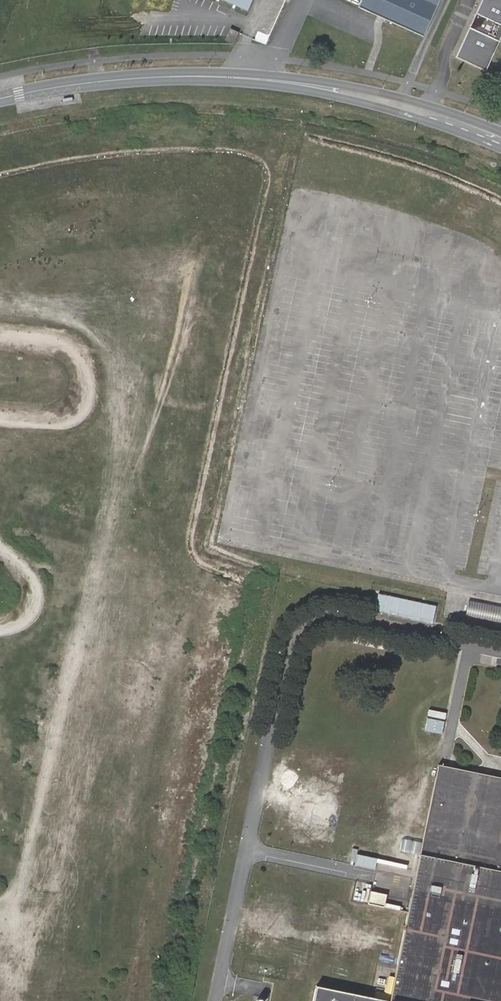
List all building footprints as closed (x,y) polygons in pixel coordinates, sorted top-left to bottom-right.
[(245,9),(249,0),(225,0),(245,9)] [(437,0),(359,0),(356,6),(420,36),(437,0)] [(500,41),(500,0),(484,0),(457,59),(486,73),(500,41)] [(240,32),(231,28),(226,39),(235,43),(240,32)] [(269,33),(258,28),(254,38),(266,42),(269,33)] [(374,614),(433,622),(436,603),(377,594),(374,614)] [(465,618),(500,624),(500,607),(468,601),(465,618)] [(428,709),(425,731),(442,734),(446,712),(428,709)] [(438,764),(390,998),(390,1000),(500,1000),(500,776),(438,764)] [(369,891),(367,902),(384,905),(386,894),(369,891)] [(390,998),(317,983),(314,1000),(390,1000),(390,998)]
